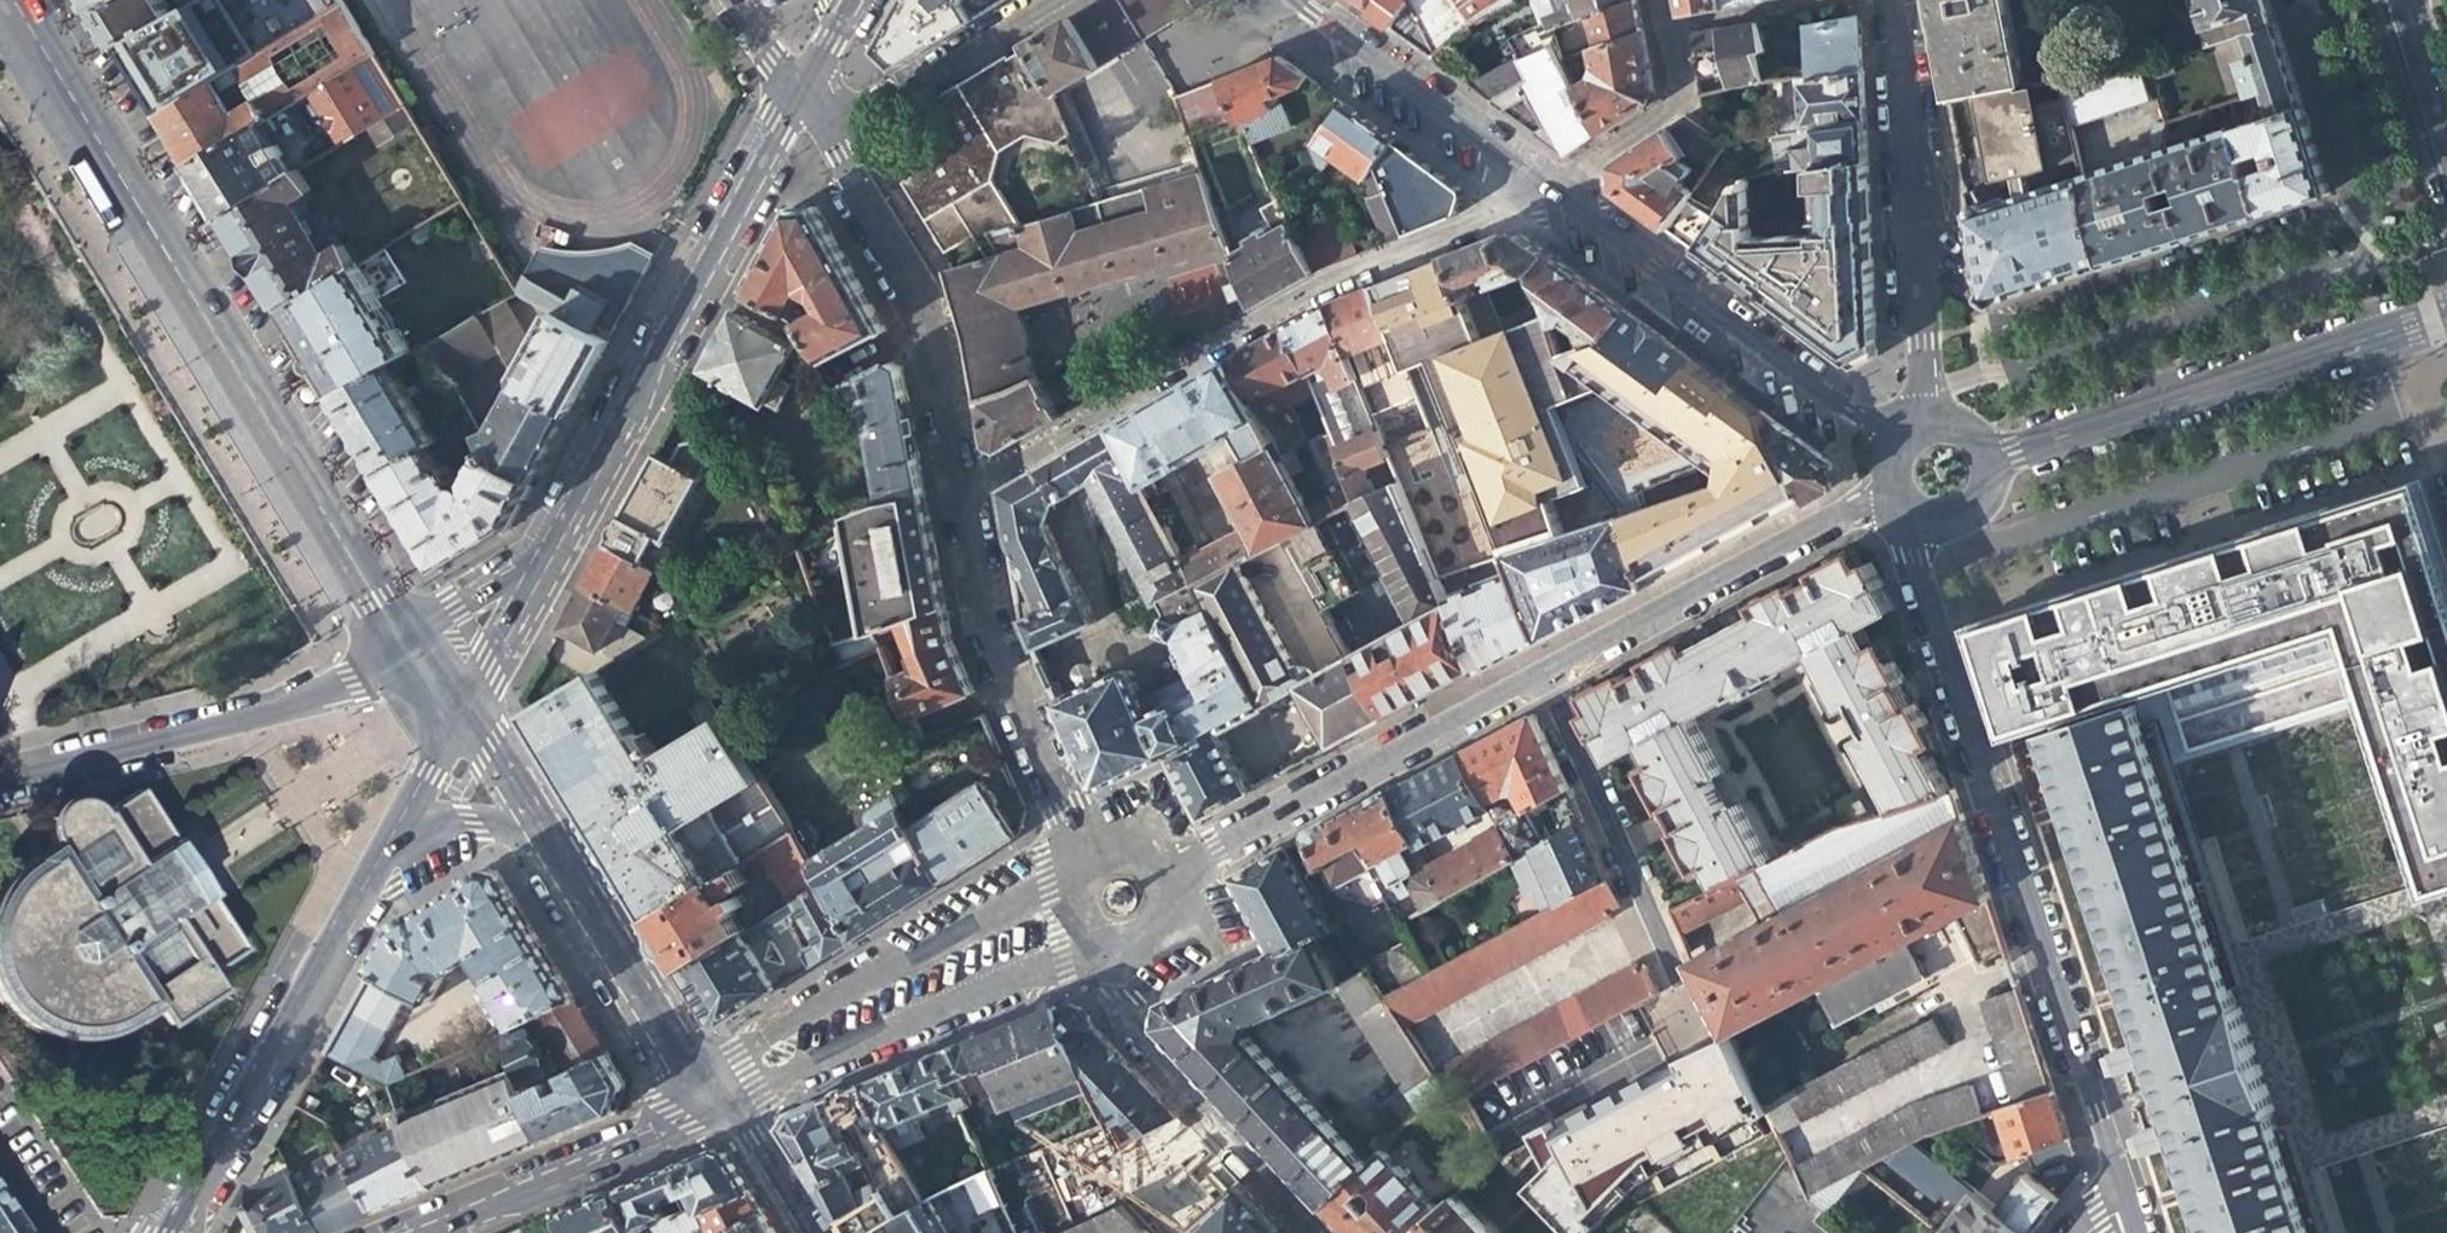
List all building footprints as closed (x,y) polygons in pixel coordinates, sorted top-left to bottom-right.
[(122,44),(213,0),(175,0),(174,7),(170,9),(164,0),(96,0),(122,44)] [(122,44),(164,113),(246,63),(222,23),(249,6),(245,0),(213,0),(122,44)] [(311,24),(341,5),(338,0),(314,0),(301,8),(311,24)] [(876,50),(895,67),(993,8),(1006,0),(904,0),(876,50)] [(1122,5),(1143,42),(1154,35),(1185,16),(1184,6),(1182,0),(1123,0),(1122,5)] [(1184,6),(1185,16),(1189,15),(1194,12),(1187,0),(1182,0),(1184,6)] [(1388,27),(1410,0),(1351,0),(1388,27)] [(1388,27),(1431,59),(1460,35),(1492,16),(1519,5),(1517,0),(1410,0),(1388,27)] [(1545,21),(1544,17),(1558,12),(1553,0),(1545,0),(1534,5),(1540,23),(1545,21)] [(1591,14),(1628,0),(1553,0),(1558,12),(1544,17),(1545,21),(1549,30),(1591,14)] [(1597,43),(1643,29),(1640,14),(1638,0),(1628,0),(1591,14),(1597,43)] [(1722,0),(1682,0),(1685,12),(1706,8),(1723,5),(1722,0)] [(1949,102),(1973,97),(2019,88),(2002,0),(1929,0),(1949,102)] [(2245,35),(2275,25),(2267,0),(2193,0),(2194,1),(2208,46),(2245,35)] [(1091,7),(1120,55),(1143,42),(1122,5),(1101,1),(1091,7)] [(311,24),(246,63),(164,113),(194,163),(216,150),(296,102),(311,93),(375,54),(344,4),(341,5),(311,24)] [(1070,85),(1120,55),(1091,7),(1041,37),(1070,85)] [(1813,26),(1822,76),(1862,71),(1866,71),(1864,51),(1862,34),(1855,35),(1852,19),(1813,26)] [(1741,25),(1720,29),(1730,89),(1748,84),(1760,83),(1755,56),(1763,54),(1758,22),(1741,25)] [(2262,92),(2270,116),(2301,106),(2275,25),(2245,35),(2252,58),(2237,63),(2247,97),(2262,92)] [(1592,78),(1575,88),(1587,112),(1599,135),(1644,104),(1653,87),(1649,62),(1643,29),(1597,43),(1594,45),(1598,67),(1592,78)] [(1730,89),(1720,29),(1689,34),(1696,65),(1702,97),(1730,89)] [(1070,85),(1041,37),(1034,41),(1024,47),(1026,50),(1055,94),(1060,91),(1070,85)] [(1553,38),(1516,59),(1523,74),(1501,109),(1566,157),(1599,135),(1587,112),(1575,88),(1561,60),(1553,38)] [(909,197),(944,253),(963,240),(973,237),(1020,224),(985,162),(1025,138),(1055,145),(1068,137),(1051,96),(1055,94),(1026,50),(1016,56),(1009,60),(1007,57),(975,76),(931,103),(943,124),(895,152),(912,181),(903,186),(909,197)] [(342,146),(368,131),(407,108),(375,54),(311,93),(342,146)] [(1298,88),(1306,78),(1279,58),(1244,71),(1216,82),(1234,118),(1247,147),(1288,130),(1277,103),(1280,99),(1279,96),(1298,88)] [(1468,85),(1501,109),(1523,74),(1516,59),(1468,85)] [(2148,65),(2063,92),(2071,128),(2152,102),(2144,78),(2151,75),(2148,65)] [(1783,167),(1793,166),(1866,161),(1864,120),(1862,71),(1822,76),(1796,79),(1798,113),(1780,115),(1781,135),(1788,139),(1793,139),(1795,161),(1789,162),(1783,167)] [(2079,164),(2071,128),(2063,92),(2060,80),(2019,88),(1973,97),(1980,135),(1989,181),(2008,177),(2012,198),(2030,192),(2027,174),(2079,164)] [(1187,136),(1234,118),(1216,82),(1207,86),(1176,98),(1187,136)] [(1092,165),(1060,91),(1055,94),(1051,96),(1068,137),(1082,171),(1092,165)] [(304,114),(296,102),(216,150),(194,163),(225,215),(283,181),(258,141),(304,114)] [(1366,199),(1385,244),(1405,237),(1375,166),(1394,142),(1367,123),(1342,104),(1309,148),(1316,168),(1321,169),(1322,170),(1331,158),(1363,181),(1369,197),(1366,199)] [(2270,116),(2238,126),(2267,213),(2329,194),(2315,151),(2301,106),(2270,116)] [(418,126),(407,108),(368,131),(379,149),(418,126)] [(1723,146),(1682,118),(1612,166),(1610,190),(1639,212),(1665,231),(1691,193),(1679,184),(1689,171),(1677,160),(1689,152),(1709,167),(1723,146)] [(2156,152),(2082,176),(2091,201),(2104,266),(2189,239),(2162,150),(2166,122),(2154,121),(2151,138),(2156,152)] [(2238,126),(2162,150),(2189,239),(2267,213),(2238,126)] [(1428,167),(1394,142),(1375,166),(1405,237),(1454,217),(1463,193),(1428,167)] [(1875,323),(1866,161),(1793,166),(1783,167),(1741,178),(1722,209),(1694,251),(1762,302),(1806,334),(1854,369),(1876,355),(1875,323)] [(300,171),(283,181),(225,215),(282,309),(356,265),(344,244),(327,253),(319,251),(310,237),(314,235),(317,230),(313,222),(306,221),(302,223),(294,210),(296,202),(312,191),(300,171)] [(1093,205),(1020,224),(973,237),(974,239),(986,259),(949,270),(978,399),(1009,393),(1030,382),(1016,308),(1226,247),(1199,175),(1146,190),(1145,188),(1105,200),(1094,203),(1093,205)] [(2082,176),(2030,192),(2012,198),(1980,208),(1971,189),(1962,193),(1981,297),(1990,303),(2104,266),(2091,201),(2082,176)] [(1230,258),(1249,309),(1264,301),(1293,285),(1312,274),(1297,244),(1276,200),(1272,203),(1259,209),(1271,236),(1263,240),(1260,235),(1246,243),(1249,248),(1230,258)] [(818,307),(798,318),(801,322),(828,358),(829,360),(885,331),(844,258),(816,208),(792,206),(746,289),(788,313),(802,291),(816,300),(818,307)] [(1318,221),(1321,229),(1328,226),(1343,261),(1358,256),(1339,212),(1318,221)] [(1313,237),(1297,244),(1312,274),(1343,261),(1328,226),(1321,229),(1311,233),(1313,237)] [(1499,287),(1534,275),(1547,256),(1532,245),(1520,236),(1508,234),(1447,258),(1463,300),(1478,294),(1474,283),(1486,278),(1488,283),(1497,280),(1499,287)] [(945,254),(974,239),(973,237),(963,240),(944,253),(945,254)] [(542,243),(537,253),(566,260),(568,261),(571,261),(573,262),(576,263),(579,263),(582,263),(584,264),(587,264),(590,264),(592,264),(595,264),(598,264),(601,263),(603,263),(606,262),(608,261),(611,261),(634,253),(624,247),(614,250),(605,252),(589,252),(561,249),(542,243)] [(385,247),(356,265),(282,309),(334,396),(398,361),(412,354),(414,353),(399,329),(393,332),(379,309),(385,306),(379,297),(406,281),(385,247)] [(651,263),(634,253),(611,261),(608,261),(606,262),(603,263),(601,263),(598,264),(595,264),(592,264),(590,264),(587,264),(584,264),(582,263),(579,263),(576,263),(573,262),(571,261),(568,261),(566,260),(537,253),(525,275),(600,316),(609,301),(626,310),(651,263)] [(1655,336),(1625,314),(1586,285),(1547,256),(1534,275),(1553,334),(1556,332),(1563,329),(1577,338),(1582,350),(1561,357),(1563,362),(1569,378),(1581,411),(1586,411),(1589,417),(1607,409),(1614,427),(1668,405),(1672,404),(1691,366),(1690,365),(1691,362),(1655,336)] [(1399,277),(1370,288),(1391,340),(1415,331),(1429,366),(1452,357),(1419,269),(1399,277)] [(1397,356),(1391,340),(1370,288),(1327,305),(1354,373),(1397,356)] [(790,342),(801,322),(798,318),(788,313),(746,289),(701,370),(764,406),(766,403),(780,410),(795,384),(780,376),(798,346),(790,342)] [(507,302),(478,318),(500,354),(507,366),(526,336),(507,302)] [(1387,457),(1354,373),(1327,305),(1285,328),(1313,392),(1331,434),(1338,452),(1352,485),(1360,502),(1375,494),(1365,467),(1387,457)] [(599,325),(610,331),(621,312),(610,307),(599,325)] [(516,381),(521,388),(569,413),(608,342),(555,313),(547,327),(544,326),(531,349),(534,351),(516,381)] [(448,383),(500,354),(478,318),(442,338),(426,346),(448,383)] [(1286,407),(1313,392),(1285,328),(1272,335),(1255,345),(1286,407)] [(1258,423),(1286,407),(1255,345),(1224,363),(1258,423)] [(403,369),(398,361),(334,396),(380,472),(427,446),(436,441),(396,373),(403,369)] [(871,426),(884,501),(923,492),(911,424),(901,369),(890,363),(849,385),(871,426)] [(1194,548),(1179,556),(1196,587),(1199,585),(1240,564),(1256,555),(1288,539),(1316,525),(1307,509),(1288,476),(1279,459),(1258,423),(1224,363),(1110,427),(1150,502),(1159,496),(1152,482),(1234,436),(1247,459),(1215,477),(1243,532),(1198,555),(1194,548)] [(1034,379),(1030,382),(1009,393),(978,399),(989,446),(999,450),(1030,432),(1059,416),(1034,379)] [(482,439),(491,454),(532,482),(569,413),(521,388),(513,401),(511,401),(502,414),(504,415),(495,431),(482,439)] [(472,422),(436,441),(443,452),(478,433),(472,422)] [(1780,453),(1803,502),(1829,489),(1831,465),(1804,445),(1777,426),(1768,429),(1773,438),(1780,453)] [(1097,792),(1166,757),(1194,743),(1182,715),(1246,680),(1199,585),(1196,587),(1179,556),(1150,502),(1110,427),(997,491),(1020,623),(1033,651),(1094,625),(1082,598),(1077,601),(1045,528),(1053,505),(1091,484),(1154,606),(1157,605),(1164,619),(1158,636),(1171,641),(1190,680),(1141,701),(1128,671),(1055,701),(1096,791),(1097,792)] [(1325,458),(1338,452),(1331,434),(1317,440),(1325,458)] [(672,460),(657,451),(607,541),(658,570),(667,575),(673,563),(677,564),(681,560),(675,543),(671,540),(665,544),(716,452),(692,439),(687,440),(683,441),(672,460)] [(440,469),(427,446),(380,472),(438,568),(507,527),(532,482),(491,454),(486,456),(469,479),(468,481),(471,487),(468,490),(467,488),(463,486),(456,486),(445,466),(440,469)] [(1290,453),(1279,459),(1288,476),(1299,470),(1290,453)] [(2419,480),(1973,623),(1976,646),(1983,644),(1988,658),(1991,657),(2001,688),(1991,691),(2005,733),(2166,681),(2189,753),(2355,699),(2345,668),(2356,665),(2427,884),(2446,878),(2446,564),(2419,480)] [(1413,623),(1348,657),(1381,722),(1421,700),(1473,672),(1445,601),(1397,482),(1375,494),(1360,502),(1354,505),(1413,623)] [(1352,485),(1330,497),(1338,513),(1354,505),(1360,502),(1352,485)] [(852,514),(875,632),(877,635),(905,624),(944,610),(933,546),(923,492),(884,501),(875,503),(852,514)] [(1330,497),(1307,509),(1316,525),(1325,520),(1338,513),(1330,497)] [(1647,586),(1622,517),(1564,536),(1504,557),(1538,642),(1593,614),(1647,586)] [(1356,584),(1325,520),(1316,525),(1288,539),(1320,602),(1356,584)] [(1423,546),(1445,601),(1473,672),(1474,675),(1505,659),(1538,642),(1504,557),(1489,520),(1423,546)] [(792,531),(794,534),(799,546),(817,536),(809,523),(792,531)] [(779,559),(799,546),(794,534),(790,540),(781,537),(771,555),(779,559)] [(1334,629),(1320,602),(1288,539),(1256,555),(1271,585),(1282,579),(1312,640),(1334,629)] [(635,611),(658,570),(607,541),(584,583),(625,605),(635,611)] [(561,769),(650,917),(795,829),(721,717),(777,686),(782,694),(819,669),(840,662),(799,546),(527,712),(561,769)] [(1856,738),(1894,810),(1948,794),(1927,754),(1938,748),(1916,706),(1911,709),(1905,699),(1899,688),(1905,685),(1885,647),(1873,653),(1863,633),(1895,615),(1881,593),(1885,589),(1869,562),(1859,568),(1851,552),(1811,573),(1815,580),(1805,586),(1796,591),(1792,584),(1752,605),(1757,615),(1690,651),(1684,641),(1643,664),(1648,671),(1639,675),(1629,680),(1625,673),(1584,696),(1591,711),(1585,714),(1597,740),(1600,739),(1611,761),(1644,744),(1655,764),(1643,770),(1665,810),(1668,808),(1673,817),(1679,829),(1676,831),(1699,873),(1709,868),(1719,886),(1737,877),(1767,862),(1735,801),(1724,806),(1713,785),(1724,779),(1692,718),(1730,697),(1732,700),(1749,692),(1752,696),(1760,691),(1758,686),(1776,677),(1775,673),(1812,654),(1845,716),(1855,711),(1866,732),(1856,738)] [(1289,668),(1240,564),(1199,585),(1246,680),(1260,710),(1299,688),(1331,748),(1354,736),(1381,722),(1348,657),(1315,675),(1315,674),(1310,670),(1306,668),(1301,667),(1292,667),(1289,668)] [(616,623),(625,605),(584,583),(559,628),(590,644),(617,658),(648,639),(616,623)] [(896,677),(913,718),(973,694),(950,643),(947,625),(944,610),(905,624),(917,656),(911,658),(916,670),(896,677)] [(884,646),(877,635),(875,632),(834,645),(840,662),(884,646)] [(1976,646),(1991,691),(2001,688),(1991,657),(1988,658),(1983,644),(1976,646)] [(1216,734),(1260,710),(1246,680),(1182,715),(1194,743),(1166,757),(1199,820),(1224,806),(1249,793),(1216,734)] [(782,694),(777,686),(754,699),(758,707),(782,694)] [(2253,1058),(2231,990),(2194,878),(2144,725),(2138,705),(2048,735),(2163,1087),(2211,1232),(2310,1232),(2276,1128),(2253,1058)] [(1460,753),(1491,810),(1496,820),(1502,831),(1568,797),(1532,715),(1495,735),(1460,753)] [(2160,719),(2144,725),(2194,878),(2231,990),(2247,985),(2234,944),(2177,770),(2160,719)] [(1420,848),(1491,810),(1460,753),(1417,776),(1390,791),(1417,843),(1420,848)] [(909,827),(897,808),(868,825),(820,855),(812,843),(817,840),(805,823),(795,829),(823,883),(853,940),(1017,836),(981,781),(909,827)] [(1401,852),(1417,843),(1390,791),(1346,814),(1306,835),(1324,869),(1360,850),(1386,898),(1390,906),(1408,896),(1402,884),(1410,880),(1413,873),(1401,852)] [(1749,901),(1762,927),(1777,919),(1963,822),(1953,792),(1948,794),(1894,810),(1872,817),(1849,824),(1832,829),(1811,840),(1789,851),(1767,862),(1737,877),(1749,901)] [(55,811),(54,813),(52,816),(49,823),(48,832),(49,840),(51,849),(29,864),(30,865),(16,875),(7,884),(2,889),(0,892),(0,1004),(2,1007),(14,1020),(21,1025),(28,1030),(36,1034),(53,1040),(66,1043),(74,1043),(89,1042),(97,1040),(104,1039),(115,1035),(125,1030),(135,1024),(143,1016),(150,1008),(164,1028),(178,1019),(217,993),(210,983),(205,976),(240,952),(205,900),(207,899),(205,896),(223,884),(206,860),(191,837),(173,848),(171,846),(169,847),(134,795),(100,817),(96,813),(87,808),(76,805),(63,805),(58,808),(55,811)] [(862,815),(868,825),(897,808),(891,797),(862,815)] [(1502,831),(1518,859),(1581,824),(1577,816),(1571,802),(1568,797),(1502,831)] [(1841,809),(1849,824),(1872,817),(1862,798),(1841,809)] [(1979,962),(2005,951),(1994,920),(1963,822),(1777,919),(1762,927),(1692,963),(1690,964),(1710,1003),(1727,1037),(1816,991),(1835,1026),(1923,977),(1905,943),(1956,917),(1979,962)] [(1528,872),(1545,913),(1559,906),(1573,898),(1606,880),(1593,851),(1581,824),(1535,850),(1542,864),(1528,872)] [(762,849),(791,902),(823,883),(795,829),(762,849)] [(1783,840),(1789,851),(1811,840),(1804,829),(1783,840)] [(1431,870),(1431,871),(1446,899),(1474,883),(1497,871),(1518,859),(1502,831),(1431,870)] [(1329,927),(1285,847),(1256,862),(1229,876),(1255,923),(1260,932),(1272,953),(1310,936),(1329,927)] [(1372,905),(1386,898),(1360,850),(1324,869),(1337,894),(1372,905)] [(747,879),(737,864),(650,917),(682,970),(744,931),(720,892),(723,890),(727,891),(747,879)] [(400,1055),(385,1062),(372,1055),(407,989),(429,1001),(444,973),(473,961),(512,1026),(523,1021),(536,1015),(573,999),(533,934),(496,874),(485,871),(390,931),(327,1051),(391,1084),(409,1076),(400,1055)] [(1424,911),(1446,899),(1431,871),(1417,879),(1413,890),(1424,911)] [(1504,886),(1497,871),(1474,883),(1482,897),(1504,886)] [(1704,923),(1749,901),(1737,877),(1719,886),(1669,911),(1680,935),(1704,923)] [(1606,880),(1573,898),(1590,926),(1606,918),(1605,915),(1619,907),(1606,880)] [(819,940),(804,950),(813,966),(853,940),(823,883),(791,902),(764,919),(770,930),(772,928),(778,934),(790,927),(795,919),(792,915),(799,910),(819,940)] [(1559,906),(1575,934),(1590,926),(1573,898),(1559,906)] [(2292,910),(2297,925),(2330,914),(2325,899),(2292,910)] [(1544,913),(1561,942),(1575,934),(1559,906),(1545,913),(1544,913)] [(1530,921),(1547,949),(1561,942),(1544,913),(1530,921)] [(750,942),(770,930),(764,919),(744,931),(682,970),(713,1022),(721,1024),(777,988),(750,942)] [(1513,930),(1531,958),(1547,949),(1530,921),(1513,930)] [(775,942),(796,976),(813,966),(804,950),(790,927),(778,934),(775,942)] [(1499,938),(1516,965),(1531,958),(1513,930),(1499,938)] [(1271,1151),(1323,1207),(1366,1168),(1247,1041),(1249,1027),(1336,988),(1310,936),(1272,953),(1266,956),(1229,973),(1160,1004),(1155,1028),(1246,1125),(1271,1151)] [(1486,944),(1503,972),(1516,965),(1499,938),(1486,944)] [(1408,939),(1361,962),(1367,971),(1385,997),(1400,989),(1413,982),(1426,976),(1428,975),(1414,949),(1408,939)] [(1471,952),(1488,980),(1503,972),(1486,944),(1471,952)] [(1456,960),(1473,988),(1488,980),(1471,952),(1456,960)] [(1458,996),(1473,988),(1456,960),(1441,968),(1458,996)] [(1635,967),(1620,976),(1637,1007),(1650,1000),(1658,996),(1645,966),(1637,970),(1635,967)] [(1426,976),(1443,1003),(1458,996),(1441,968),(1428,975),(1426,976)] [(1367,971),(1336,988),(1419,1116),(1449,1099),(1367,971)] [(1413,982),(1430,1010),(1443,1003),(1426,976),(1413,982)] [(1637,1007),(1620,976),(1604,984),(1622,1015),(1637,1007)] [(1400,989),(1416,1018),(1430,1010),(1413,982),(1400,989)] [(1607,1023),(1622,1015),(1604,984),(1590,991),(1607,1023)] [(1402,1025),(1416,1018),(1400,989),(1385,997),(1402,1025)] [(1593,1030),(1607,1023),(1590,991),(1575,999),(1593,1030)] [(2051,1093),(2018,992),(1986,1003),(2018,1105),(2051,1093)] [(536,1015),(566,1074),(608,1056),(589,1026),(573,999),(536,1015)] [(1578,1038),(1593,1030),(1575,999),(1561,1007),(1578,1038)] [(1141,1135),(1176,1116),(1132,1071),(1068,1005),(1064,1008),(1058,1013),(1093,1090),(1111,1128),(1123,1122),(1141,1135)] [(977,1139),(1093,1090),(1058,1013),(1055,1006),(1027,1017),(969,1040),(981,1068),(960,1076),(973,1106),(964,1110),(977,1139)] [(1564,1046),(1578,1038),(1561,1007),(1547,1014),(1564,1046)] [(1549,1054),(1564,1046),(1547,1014),(1531,1022),(1549,1054)] [(1761,1106),(1775,1135),(1946,1045),(1932,1018),(1761,1106)] [(540,1058),(523,1021),(512,1026),(500,1032),(517,1069),(526,1092),(552,1081),(561,1077),(548,1055),(540,1058)] [(1536,1062),(1549,1054),(1531,1022),(1517,1030),(1536,1062)] [(1521,1069),(1536,1062),(1517,1030),(1503,1038),(1521,1069)] [(1757,1099),(1727,1037),(1696,1054),(1685,1060),(1691,1073),(1613,1112),(1539,1150),(1590,1209),(1615,1178),(1757,1099)] [(1507,1077),(1521,1069),(1503,1038),(1490,1045),(1507,1077)] [(958,1097),(964,1110),(973,1106),(960,1076),(981,1068),(969,1040),(956,1045),(896,1069),(861,1083),(886,1127),(913,1115),(958,1097)] [(1494,1083),(1507,1077),(1490,1045),(1477,1052),(1494,1083)] [(1481,1090),(1494,1083),(1477,1052),(1463,1059),(1481,1090)] [(557,1091),(552,1081),(526,1092),(547,1140),(560,1134),(616,1112),(624,1083),(608,1056),(566,1074),(572,1084),(557,1091)] [(1467,1097),(1481,1090),(1463,1059),(1450,1066),(1467,1097)] [(1458,1095),(1461,1101),(1467,1097),(1450,1066),(1434,1075),(1449,1099),(1458,1095)] [(517,1069),(471,1089),(496,1161),(533,1146),(547,1140),(526,1092),(517,1069)] [(898,1148),(886,1127),(861,1083),(790,1112),(779,1127),(818,1186),(861,1166),(879,1193),(887,1185),(906,1210),(928,1200),(898,1148)] [(1793,1171),(1806,1199),(1861,1170),(1884,1158),(1912,1143),(1925,1136),(1981,1117),(1970,1088),(1907,1109),(1793,1171)] [(401,1118),(404,1124),(409,1137),(434,1186),(496,1161),(471,1089),(401,1118)] [(2016,1159),(2029,1154),(2067,1141),(2058,1113),(2051,1093),(2018,1105),(2001,1111),(2016,1159)] [(922,1137),(913,1115),(886,1127),(898,1148),(922,1137)] [(1239,1182),(1176,1116),(1141,1135),(1123,1146),(1109,1153),(1186,1231),(1239,1182)] [(2310,1232),(2330,1232),(2294,1122),(2276,1128),(2310,1232)] [(367,1144),(346,1154),(376,1209),(408,1196),(434,1186),(409,1137),(404,1124),(382,1136),(378,1128),(362,1136),(367,1144)] [(2034,1168),(2072,1156),(2067,1141),(2029,1154),(2034,1168)] [(1996,1209),(1912,1143),(1884,1158),(1935,1199),(1942,1190),(1963,1207),(1949,1223),(1936,1212),(1927,1223),(1938,1232),(2027,1232),(1996,1209)] [(632,1232),(637,1232),(698,1207),(701,1213),(751,1190),(734,1163),(726,1150),(715,1149),(686,1161),(614,1190),(632,1232)] [(344,1150),(293,1177),(322,1231),(349,1220),(376,1209),(346,1154),(344,1150)] [(1590,1209),(1539,1150),(1511,1174),(1566,1232),(1590,1209)] [(1366,1168),(1323,1207),(1347,1232),(1417,1232),(1439,1213),(1382,1152),(1366,1168)] [(838,1217),(879,1193),(861,1166),(818,1186),(828,1202),(838,1217)] [(990,1170),(928,1200),(906,1210),(918,1232),(954,1232),(967,1227),(970,1232),(1018,1232),(990,1170)] [(1869,1177),(1861,1170),(1806,1199),(1835,1222),(1869,1177)] [(262,1232),(317,1232),(322,1231),(293,1177),(290,1171),(282,1175),(256,1189),(251,1187),(242,1203),(247,1206),(262,1232)] [(1996,1209),(2027,1232),(2031,1232),(2046,1214),(2056,1201),(2023,1176),(1996,1209)] [(1239,1182),(1195,1223),(1185,1232),(1289,1232),(1239,1182)] [(614,1190),(585,1203),(556,1214),(565,1232),(632,1232),(614,1190)] [(701,1213),(711,1232),(719,1232),(763,1209),(756,1197),(751,1190),(701,1213)] [(0,1198),(0,1232),(23,1232),(0,1198)] [(1453,1201),(1439,1213),(1417,1232),(1482,1232),(1453,1201)] [(1065,1232),(1141,1232),(1146,1230),(1121,1206),(1072,1229),(1065,1232)] [(698,1228),(700,1232),(711,1232),(701,1213),(698,1207),(637,1232),(687,1232),(698,1228)] [(763,1209),(719,1232),(778,1232),(772,1223),(763,1209)]
